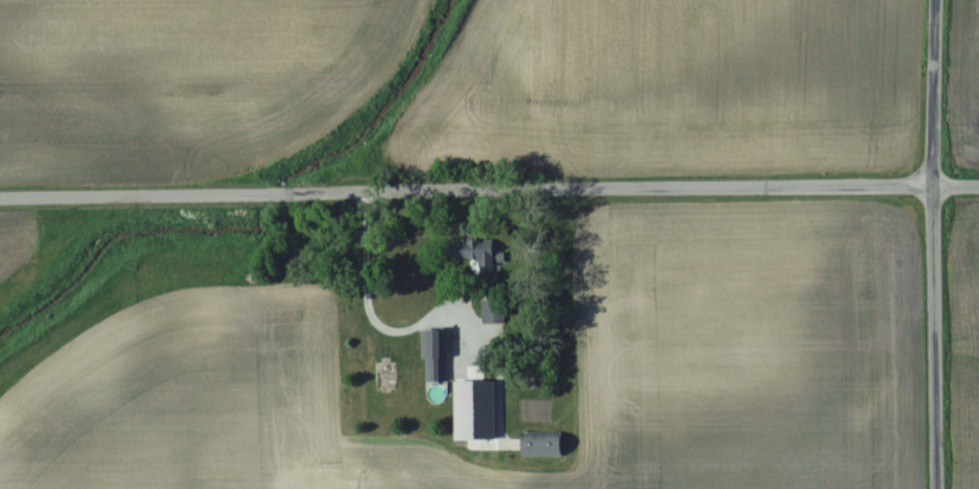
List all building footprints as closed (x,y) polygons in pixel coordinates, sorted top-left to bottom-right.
[(502,262),(503,241),(443,240),(443,264),(492,265),(492,262),(502,262)] [(439,381),(439,331),(422,331),(422,381),(439,381)] [(558,432),(514,432),(514,456),(558,456),(558,432)]
